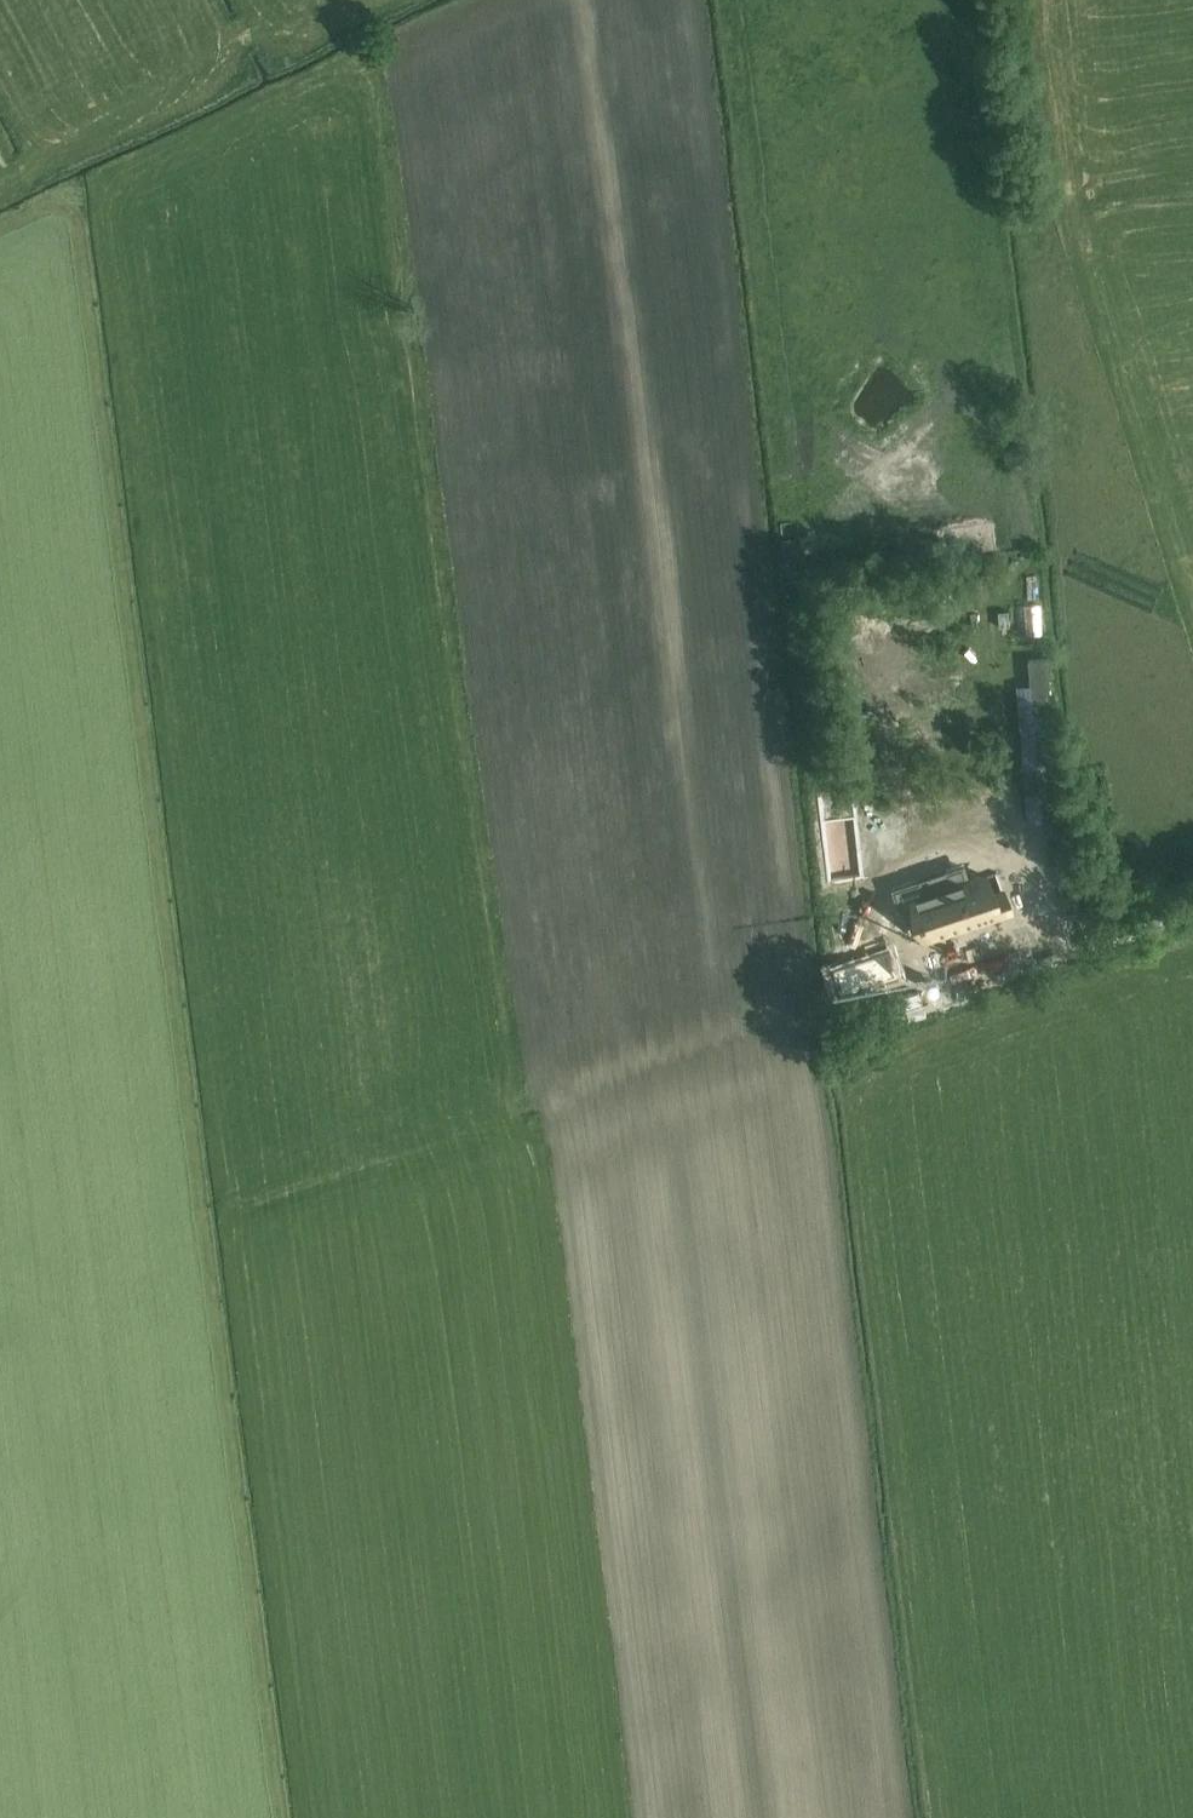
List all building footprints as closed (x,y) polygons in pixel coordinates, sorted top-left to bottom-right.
[(920,918),(926,936),(1012,908),(1011,907),(1009,907),(1004,890),(992,893),(986,874),(968,880),(963,865),(947,870),(947,868),(918,877),(919,880),(894,888),(905,921),(902,921),(903,923),(920,918)] [(969,962),(981,957),(987,972),(1014,962),(1001,930),(963,944),(969,962)] [(897,974),(888,949),(832,968),(840,993),(897,974)]
